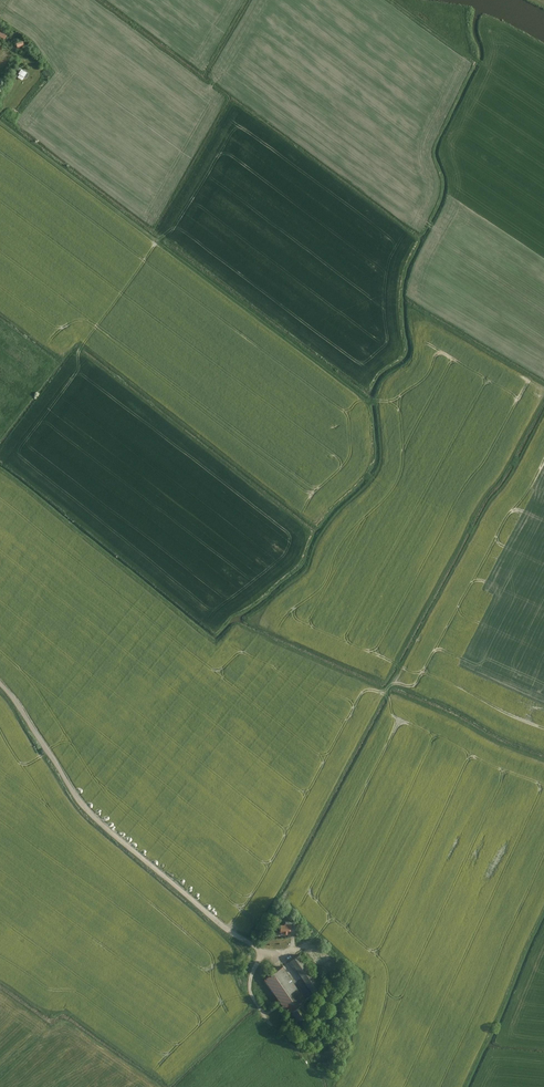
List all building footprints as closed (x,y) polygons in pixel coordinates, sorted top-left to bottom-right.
[(0,28),(0,37),(5,40),(9,33),(0,28)] [(17,76),(23,80),(28,72),(23,68),(17,76)] [(281,923),(281,932),(292,932),(292,923),(281,923)] [(284,965),(264,978),(288,1013),(292,1010),(299,1020),(311,1011),(305,1001),(324,988),(300,954),(291,959),(308,984),(301,989),(284,965)]
